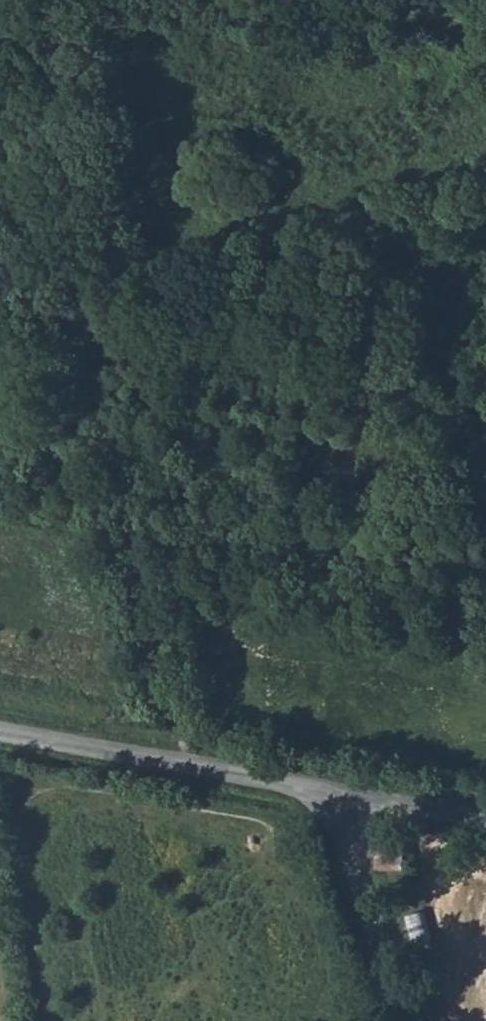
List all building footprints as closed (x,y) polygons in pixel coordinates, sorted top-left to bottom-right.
[(380,863),(402,867),(407,842),(385,838),(380,863)]
